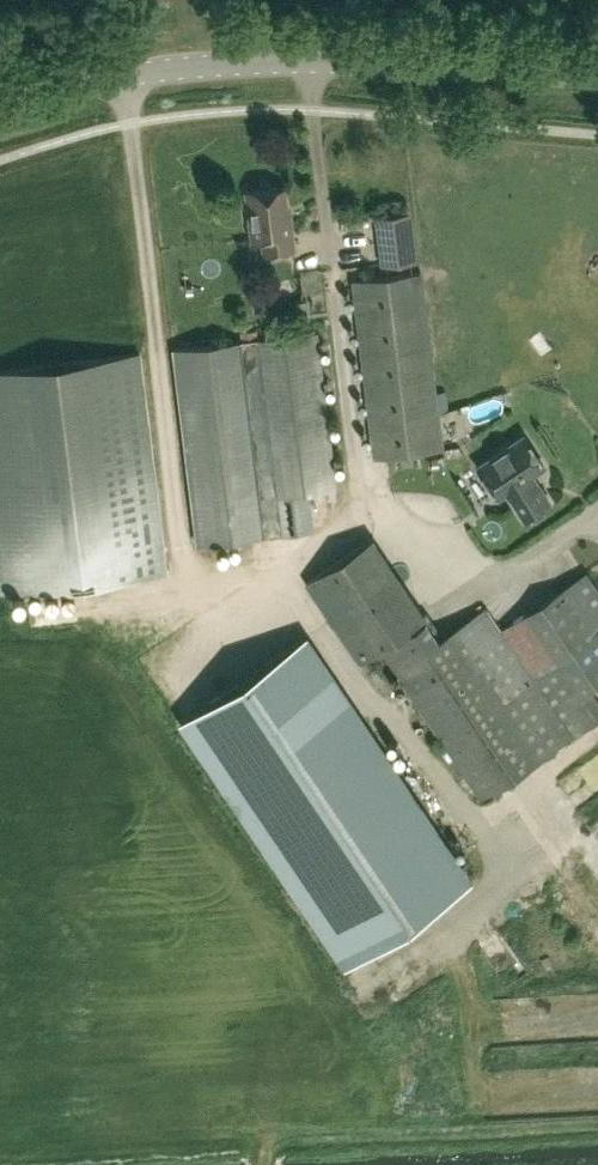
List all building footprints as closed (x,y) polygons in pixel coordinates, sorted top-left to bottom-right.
[(246,190),(252,238),(262,237),(264,251),(293,247),(289,216),(287,216),(283,186),(246,190)] [(391,262),(419,259),(413,211),(385,215),(391,262)] [(421,272),(352,280),(373,456),(442,448),(421,272)] [(308,299),(295,300),(296,317),(310,316),(308,299)] [(334,487),(315,330),(172,348),(196,543),(312,529),(307,490),(334,487)] [(165,570),(139,352),(0,369),(0,591),(165,570)] [(523,435),(478,466),(498,496),(505,491),(524,518),(549,501),(531,474),(543,465),(523,435)] [(360,662),(420,621),(379,561),(378,562),(364,541),(305,581),(360,662)] [(420,621),(360,662),(380,648),(480,797),(597,717),(597,701),(589,688),(597,682),(597,632),(594,626),(597,624),(597,589),(586,571),(526,612),(501,628),(486,605),(452,628),(438,637),(426,619),(421,622),(420,621)] [(307,633),(177,720),(343,966),(472,879),(307,633)] [(597,902),(583,926),(597,934),(597,902)]
